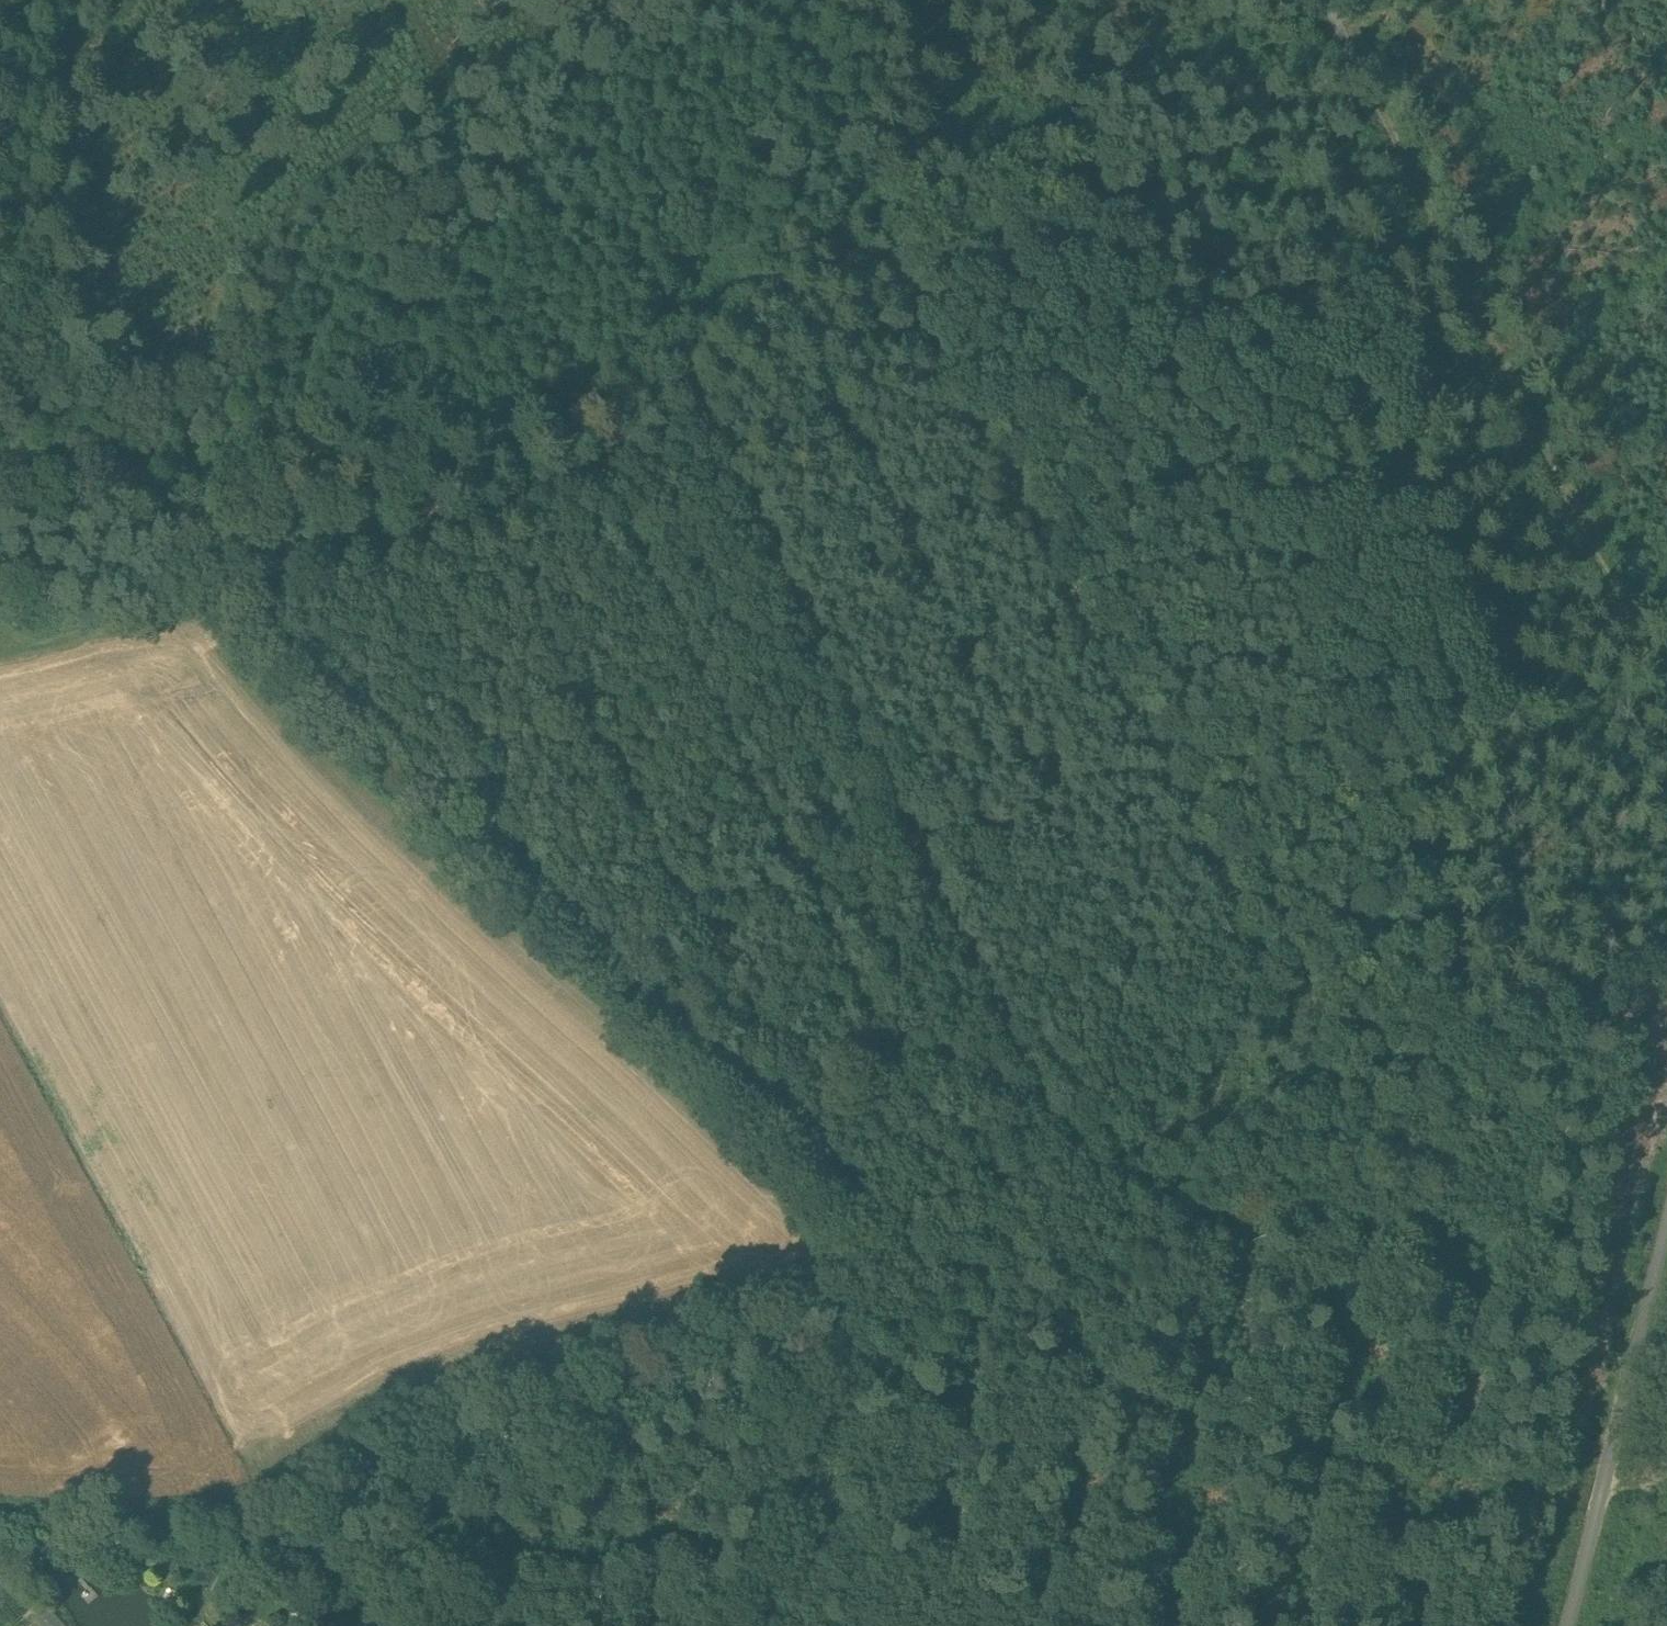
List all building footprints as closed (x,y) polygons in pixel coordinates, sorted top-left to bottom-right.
[(50,1607),(45,1611),(29,1625),(67,1625),(50,1607)]
